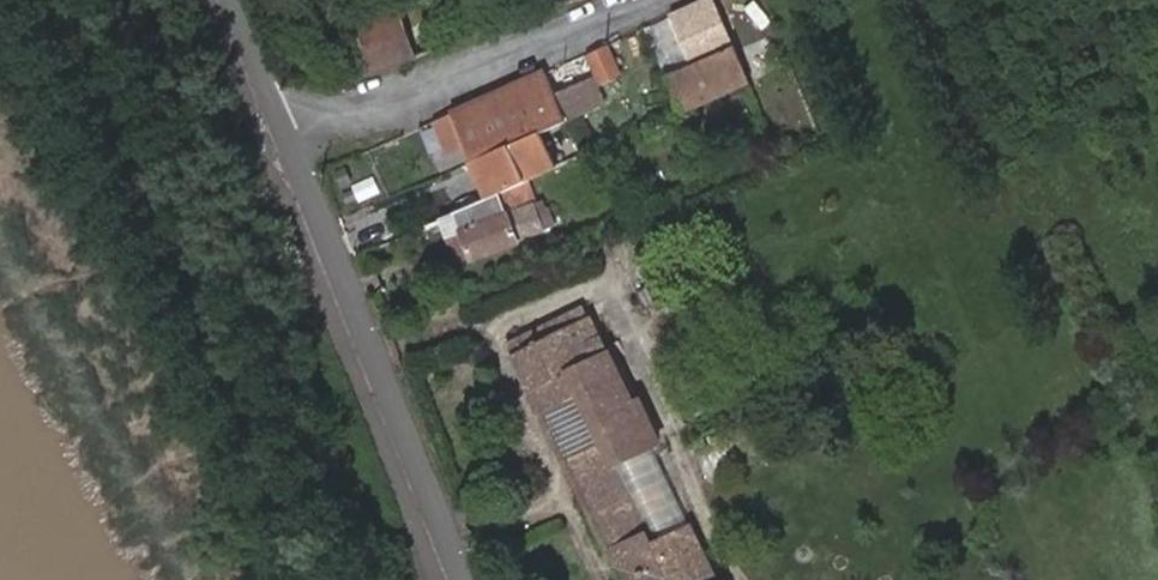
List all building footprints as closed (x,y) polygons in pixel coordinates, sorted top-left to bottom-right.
[(693,71),(668,82),(682,115),(748,86),(713,2),(671,20),(693,71)] [(400,10),(354,28),(373,79),(419,62),(400,10)] [(671,20),(646,31),(668,82),(693,71),(671,20)] [(607,48),(588,56),(601,88),(620,80),(607,48)] [(549,75),(451,116),(472,167),(487,202),(494,200),(524,186),(558,172),(542,138),(570,125),(549,75)] [(524,186),(494,200),(503,221),(533,208),(524,186)] [(487,202),(440,223),(447,239),(460,233),(473,265),(544,235),(539,223),(551,218),(545,203),(533,208),(503,221),(494,200),(487,202)] [(585,306),(538,329),(546,345),(593,323),(585,306)] [(538,329),(506,345),(621,579),(719,579),(691,522),(657,539),(621,466),(655,449),(593,323),(546,345),(538,329)]
